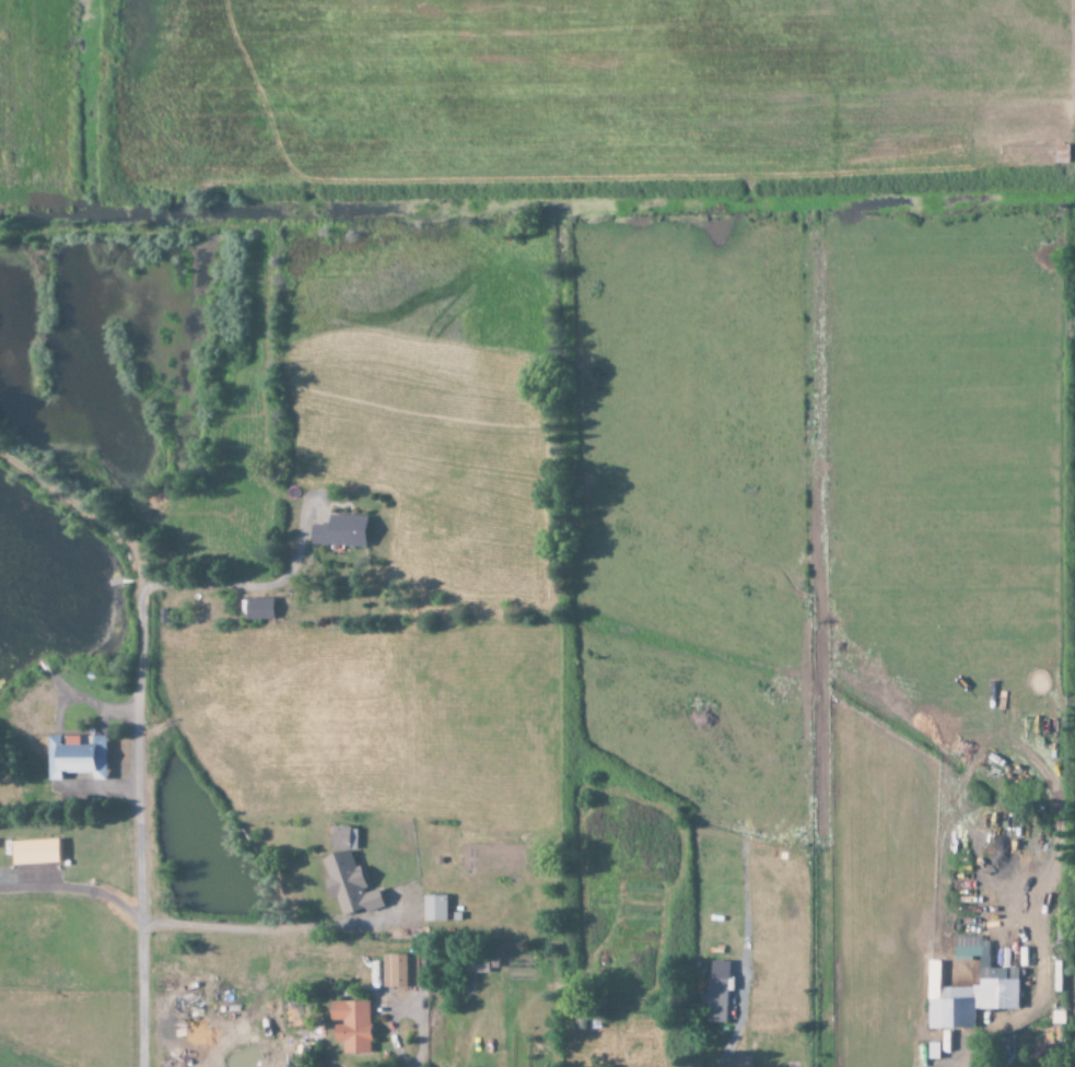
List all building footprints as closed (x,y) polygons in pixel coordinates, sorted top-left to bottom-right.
[(310,525),(309,545),(364,547),(365,516),(327,515),(327,525),(310,525)] [(271,598),(244,599),(244,620),(272,620),(271,598)] [(46,737),(47,781),(60,781),(60,774),(91,773),(91,781),(105,781),(104,736),(46,737)] [(382,907),(377,890),(364,894),(364,886),(359,866),(353,866),(349,851),(355,849),(356,829),(331,827),(330,848),(321,858),(325,874),(324,888),(328,899),(335,900),(340,916),(354,912),(365,912),(382,907)] [(11,865),(58,864),(57,840),(11,841),(11,865)] [(445,895),(422,896),(423,922),(446,921),(445,895)] [(926,1029),(973,1029),(973,1010),(1017,1010),(1017,969),(988,968),(988,939),(953,939),(953,960),(978,960),(978,988),(939,988),(939,961),(926,961),(926,1029)] [(417,987),(416,954),(381,955),(382,988),(417,987)] [(706,1022),(725,1023),(727,962),(709,961),(708,994),(700,994),(700,1006),(706,1006),(706,1022)] [(368,1001),(328,1002),(329,1021),(340,1021),(341,1033),(332,1033),(332,1043),(343,1043),(343,1055),(370,1054),(368,1001)] [(726,1056),(726,1066),(747,1066),(748,1056),(726,1056)]
